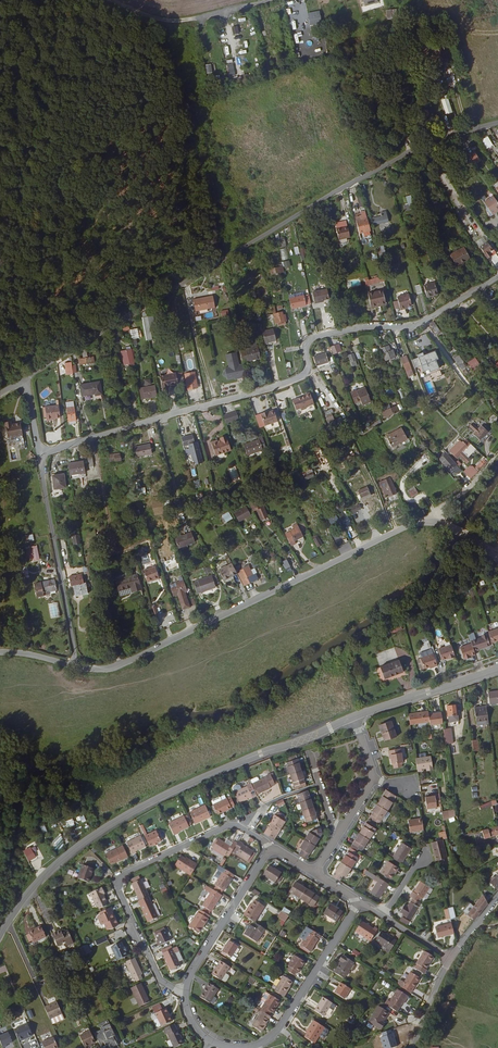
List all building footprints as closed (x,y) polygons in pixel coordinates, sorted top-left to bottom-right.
[(293,2),(296,2),(295,0),(288,0),(287,0),(290,8),(294,7),(293,2)] [(319,10),(308,13),(311,26),(322,23),(319,10)] [(295,16),(290,18),(292,26),(298,25),(295,16)] [(449,65),(444,51),(439,52),(440,56),(437,57),(440,68),(449,65)] [(452,99),(451,96),(447,98),(448,100),(444,102),(449,116),(454,114),(450,100),(452,99)] [(488,149),(494,147),(489,136),(483,138),(488,149)] [(468,156),(473,164),(478,161),(473,153),(468,156)] [(497,208),(497,204),(492,197),(483,203),(491,213),(497,208)] [(360,233),(371,230),(366,211),(362,212),(363,216),(357,218),(360,233)] [(382,217),(373,219),(374,225),(384,223),(384,224),(389,223),(386,212),(381,213),(382,217)] [(351,238),(348,227),(337,230),(340,241),(351,238)] [(490,254),(494,251),(488,243),(481,249),(488,260),(492,257),(490,254)] [(287,247),(279,249),(282,260),(290,258),(287,247)] [(299,261),(306,259),(303,248),(299,249),(301,255),(297,256),(299,261)] [(471,259),(465,248),(450,255),(456,267),(471,259)] [(384,283),(383,278),(366,283),(367,288),(384,283)] [(435,282),(424,286),(427,297),(438,294),(435,282)] [(330,301),(328,291),(314,294),(316,304),(321,304),(320,302),(330,301)] [(385,306),(382,292),(367,296),(371,309),(385,306)] [(312,305),(310,294),(290,299),(290,301),(292,309),(312,305)] [(400,312),(404,310),(404,309),(408,308),(412,307),(409,295),(397,299),(398,302),(400,309),(400,312)] [(214,296),(194,299),(196,311),(216,308),(214,296)] [(179,312),(172,313),(173,317),(174,321),(176,332),(181,331),(179,320),(180,319),(179,312)] [(275,320),(277,327),(278,327),(279,329),(287,327),(287,325),(288,324),(286,318),(275,320)] [(146,320),(143,321),(147,341),(152,340),(148,319),(146,320)] [(431,319),(428,321),(435,330),(438,328),(431,319)] [(266,345),(277,343),(275,332),(264,334),(266,345)] [(252,345),(240,347),(243,364),(244,365),(261,362),(257,343),(252,345)] [(93,345),(90,344),(88,352),(83,351),(82,356),(97,360),(98,354),(92,353),(93,345)] [(126,347),(121,348),(123,364),(134,362),(131,350),(127,350),(126,347)] [(240,378),(246,377),(244,365),(243,364),(239,365),(237,352),(227,354),(229,367),(225,368),(226,370),(223,375),(227,378),(228,379),(235,378),(240,377),(240,378)] [(391,352),(384,354),(388,365),(398,361),(395,354),(392,355),(391,352)] [(351,363),(355,361),(357,361),(354,354),(348,357),(351,363)] [(418,360),(412,363),(419,381),(440,373),(436,362),(437,361),(435,355),(434,355),(428,358),(428,359),(425,361),(423,355),(417,357),(418,360)] [(314,361),(318,369),(330,364),(326,356),(314,361)] [(472,370),(481,366),(476,357),(467,362),(472,370)] [(401,361),(406,373),(412,371),(407,359),(401,361)] [(177,374),(179,385),(185,384),(183,373),(177,374)] [(168,387),(179,385),(177,374),(161,377),(163,389),(168,389),(168,387)] [(198,391),(196,379),(186,381),(188,392),(196,391),(198,391)] [(100,386),(80,388),(81,399),(95,397),(95,399),(101,398),(100,386)] [(143,401),(158,398),(156,386),(141,389),(143,401)] [(357,390),(352,392),(356,403),(361,401),(363,405),(371,402),(365,388),(357,391),(357,390)] [(311,392),(305,394),(305,396),(293,400),(297,410),(302,408),(302,409),(307,408),(306,406),(315,403),(311,392)] [(302,408),(297,410),(299,416),(317,409),(315,403),(306,406),(307,408),(302,409),(302,408)] [(59,405),(45,406),(46,419),(47,420),(53,419),(53,418),(61,417),(59,405)] [(76,424),(75,410),(67,411),(68,425),(76,424)] [(276,410),(270,412),(268,412),(268,411),(262,413),(267,425),(279,421),(276,410)] [(236,419),(234,412),(225,415),(227,422),(236,419)] [(332,415),(331,412),(326,414),(330,424),(334,422),(332,415)] [(12,419),(7,420),(9,435),(23,432),(21,420),(13,422),(12,419)] [(490,429),(484,423),(478,429),(472,424),(470,427),(476,432),(473,434),(480,440),(490,429)] [(388,437),(390,441),(394,448),(409,440),(405,432),(404,429),(388,437)] [(394,448),(390,441),(388,442),(394,453),(412,443),(406,431),(405,432),(409,440),(394,448)] [(260,438),(254,440),(258,451),(268,448),(263,434),(259,436),(260,438)] [(194,436),(183,439),(185,446),(190,445),(196,443),(194,436)] [(231,449),(227,437),(221,439),(222,440),(218,441),(218,440),(212,442),(216,455),(231,449)] [(450,448),(457,455),(459,453),(467,460),(470,457),(467,455),(462,450),(468,444),(461,437),(450,448)] [(258,451),(254,440),(245,444),(249,455),(258,451)] [(196,443),(190,445),(194,461),(198,465),(204,463),(198,442),(196,443)] [(462,450),(467,455),(474,447),(469,443),(468,444),(462,450)] [(154,457),(153,447),(137,450),(138,460),(154,457)] [(325,457),(324,458),(319,449),(316,450),(322,462),(327,460),(325,457)] [(123,461),(122,456),(118,456),(117,457),(117,454),(111,455),(113,462),(118,461),(118,462),(119,462),(123,461)] [(458,465),(452,459),(445,465),(452,471),(453,469),(458,465)] [(487,462),(484,460),(476,468),(479,471),(487,462)] [(85,464),(69,466),(71,478),(87,475),(85,464)] [(464,472),(470,479),(478,472),(471,464),(464,472)] [(304,472),(304,470),(302,472),(306,479),(314,475),(310,469),(304,472)] [(66,486),(64,473),(51,475),(53,488),(66,486)] [(391,478),(380,483),(387,496),(390,494),(397,491),(391,478)] [(407,490),(411,498),(419,493),(414,486),(407,490)] [(373,498),(368,489),(359,493),(363,500),(360,501),(362,503),(373,498)] [(258,518),(261,516),(267,513),(263,504),(253,510),(258,518)] [(239,523),(251,516),(246,506),(234,513),(239,523)] [(226,522),(233,518),(229,511),(222,515),(226,522)] [(267,513),(261,516),(266,526),(273,523),(267,513)] [(336,518),(329,522),(332,526),(339,522),(337,517),(336,518)] [(305,539),(299,527),(296,529),(297,533),(294,535),(297,543),(305,539)] [(32,534),(24,536),(26,542),(34,540),(32,534)] [(73,545),(80,544),(79,534),(72,535),(73,545)] [(197,544),(193,534),(177,541),(180,550),(197,544)] [(320,538),(316,540),(321,549),(325,547),(320,538)] [(35,560),(40,559),(38,546),(32,547),(27,548),(29,555),(30,555),(31,559),(35,559),(35,560)] [(292,569),(288,561),(284,564),(288,571),(292,569)] [(241,574),(236,564),(222,571),(228,581),(241,574)] [(253,567),(242,572),(249,586),(254,583),(262,579),(259,574),(257,575),(255,571),(253,567)] [(150,583),(161,580),(158,568),(146,572),(150,583)] [(75,586),(77,596),(89,594),(87,583),(85,583),(84,574),(71,576),(73,586),(75,586)] [(140,576),(118,582),(122,597),(144,591),(140,576)] [(217,586),(215,580),(214,578),(195,584),(199,595),(218,589),(217,586)] [(185,612),(192,610),(185,591),(187,590),(185,583),(178,585),(179,589),(173,591),(176,599),(180,597),(185,612)] [(58,590),(44,592),(46,602),(53,601),(52,600),(59,599),(58,590)] [(60,610),(51,611),(52,625),(62,625),(60,610)] [(488,632),(489,633),(492,643),(497,641),(497,629),(488,632)] [(486,633),(470,638),(472,644),(475,653),(479,651),(479,650),(491,646),(490,644),(486,634),(486,633)] [(450,659),(455,657),(451,644),(437,650),(441,661),(450,658),(450,659)] [(475,653),(472,644),(460,648),(464,660),(469,658),(468,657),(470,656),(476,655),(475,653)] [(420,657),(432,653),(431,648),(428,649),(428,650),(421,652),(420,651),(418,652),(418,653),(418,655),(419,655),(420,657)] [(432,667),(437,666),(432,653),(420,657),(419,658),(423,668),(423,669),(431,666),(432,667)] [(381,674),(400,667),(396,656),(377,662),(381,674)] [(488,693),(490,704),(497,703),(497,692),(488,693)] [(449,718),(459,716),(458,705),(448,706),(449,718)] [(489,721),(487,709),(475,710),(477,722),(489,721)] [(408,715),(410,725),(428,723),(427,715),(427,712),(408,715)] [(428,723),(429,726),(443,723),(442,713),(427,715),(428,723)] [(390,721),(381,724),(384,733),(381,734),(384,742),(396,738),(390,721)] [(452,730),(444,731),(446,743),(454,742),(452,730)] [(391,765),(402,764),(403,764),(400,750),(389,751),(391,765)] [(297,755),(289,758),(290,761),(287,762),(291,774),(302,770),(297,755)] [(415,758),(417,771),(422,770),(421,769),(426,768),(426,771),(432,770),(430,756),(415,758)] [(302,770),(291,774),(297,791),(308,788),(302,770)] [(266,778),(260,781),(252,785),(257,795),(272,788),(271,787),(276,785),(271,774),(266,777),(266,778)] [(252,785),(251,783),(246,786),(247,787),(242,789),(236,793),(237,795),(240,801),(241,803),(252,797),(253,798),(257,796),(257,795),(252,785)] [(303,811),(314,807),(308,792),(298,795),(303,811)] [(388,811),(397,798),(387,792),(378,805),(388,811)] [(442,806),(439,793),(435,794),(435,795),(431,796),(425,797),(427,808),(442,806)] [(213,806),(222,801),(220,798),(219,797),(212,801),(212,802),(213,806)] [(230,797),(222,801),(213,806),(214,806),(218,815),(226,811),(227,812),(232,810),(231,808),(235,806),(230,797)] [(282,811),(288,808),(285,800),(279,802),(282,811)] [(382,822),(388,811),(378,805),(372,815),(382,822)] [(196,826),(211,818),(205,806),(190,814),(196,826)] [(318,818),(314,807),(303,811),(307,822),(318,818)] [(454,809),(442,811),(444,819),(456,817),(454,809)] [(265,834),(275,840),(286,822),(275,815),(270,822),(272,823),(265,834)] [(68,819),(71,826),(80,822),(78,816),(76,817),(75,816),(68,819)] [(192,825),(188,816),(185,817),(184,817),(169,824),(175,836),(179,834),(178,833),(189,828),(189,827),(192,825)] [(377,830),(379,826),(369,819),(367,823),(377,830)] [(410,834),(424,831),(421,819),(417,820),(417,821),(408,822),(410,834)] [(367,823),(360,834),(370,840),(377,830),(367,823)] [(44,824),(39,826),(43,835),(48,833),(44,824)] [(482,830),(484,837),(492,835),(497,834),(497,825),(482,830)] [(305,840),(316,846),(324,834),(321,828),(313,831),(313,834),(310,832),(305,840)] [(157,831),(146,837),(151,848),(163,842),(157,831)] [(477,832),(468,835),(470,841),(479,840),(477,832)] [(370,840),(360,834),(351,848),(359,853),(361,849),(364,851),(370,840)] [(147,846),(142,836),(128,843),(133,855),(137,853),(136,851),(147,846)] [(235,850),(238,844),(235,842),(234,844),(232,848),(226,844),(220,840),(219,842),(214,849),(213,851),(226,858),(227,856),(230,858),(235,850)] [(299,856),(306,861),(316,846),(305,840),(300,848),(302,849),(299,856)] [(431,843),(436,861),(447,858),(443,840),(441,840),(431,843)] [(244,845),(240,842),(238,844),(235,850),(240,853),(238,856),(250,863),(255,853),(244,846),(244,845)] [(393,859),(402,864),(412,849),(404,843),(393,859)] [(129,857),(123,847),(106,855),(111,866),(129,857)] [(28,860),(33,857),(29,849),(24,852),(28,860)] [(349,852),(342,863),(352,869),(359,859),(349,852)] [(191,878),(199,866),(183,856),(175,868),(191,878)] [(397,873),(400,868),(390,862),(382,874),(391,880),(396,872),(397,873)] [(332,877),(340,882),(344,876),(346,878),(352,869),(342,863),(332,877)] [(226,892),(235,877),(219,866),(218,869),(220,871),(224,873),(220,879),(216,885),(218,887),(224,891),(226,892)] [(277,882),(280,876),(282,874),(271,866),(264,876),(276,884),(277,882)] [(91,878),(93,870),(84,867),(79,881),(90,884),(92,879),(91,878)] [(380,899),(390,884),(381,878),(371,893),(380,899)] [(301,900),(307,890),(292,880),(286,890),(301,900)] [(141,902),(150,898),(142,881),(138,883),(134,885),(133,886),(141,902)] [(414,892),(410,897),(414,899),(419,903),(423,898),(424,899),(430,888),(421,882),(414,893),(414,892)] [(100,907),(102,911),(108,907),(107,904),(108,903),(105,896),(106,896),(104,889),(92,894),(98,908),(100,907)] [(321,898),(307,890),(301,900),(315,908),(321,898)] [(212,914),(223,898),(214,892),(204,908),(212,914)] [(465,910),(475,918),(488,903),(483,893),(474,905),(470,903),(465,910)] [(141,902),(140,903),(147,920),(149,919),(151,924),(160,919),(150,898),(141,902)] [(411,921),(421,904),(419,903),(414,899),(408,908),(404,905),(400,913),(403,915),(403,916),(411,921)] [(248,908),(243,915),(244,916),(255,923),(265,907),(255,900),(250,909),(248,908)] [(337,922),(343,912),(330,904),(324,914),(337,922)] [(453,907),(444,909),(447,920),(456,917),(453,907)] [(114,913),(112,909),(100,915),(101,917),(99,919),(102,928),(106,926),(108,933),(116,930),(119,927),(113,913),(114,913)] [(206,914),(201,911),(200,914),(199,914),(190,928),(200,934),(204,927),(205,928),(210,920),(209,920),(205,917),(206,914)] [(177,913),(173,916),(177,922),(181,919),(177,913)] [(287,922),(290,917),(283,913),(279,918),(287,922)] [(371,942),(379,930),(375,928),(373,929),(363,922),(356,932),(371,942)] [(254,941),(263,928),(257,924),(254,928),(251,926),(251,927),(248,931),(245,935),(254,941)] [(438,938),(454,935),(453,927),(452,924),(435,927),(438,938)] [(31,935),(34,942),(35,944),(48,939),(43,927),(30,933),(31,935)] [(171,942),(165,928),(155,933),(160,942),(159,943),(161,947),(171,942)] [(321,937),(312,931),(310,935),(304,931),(300,938),(304,940),(301,945),(302,947),(310,952),(311,953),(321,937)] [(75,945),(69,933),(63,935),(62,932),(53,936),(59,948),(67,945),(69,948),(75,945)] [(387,949),(393,939),(389,936),(388,937),(381,933),(376,942),(387,949)] [(393,954),(400,943),(393,939),(387,949),(387,950),(393,954)] [(236,953),(240,947),(230,942),(224,952),(224,953),(228,955),(233,958),(236,953)] [(118,963),(129,959),(122,944),(112,949),(118,963)] [(171,952),(164,955),(172,972),(182,968),(180,964),(176,956),(174,951),(173,947),(170,949),(171,952)] [(91,955),(87,948),(81,951),(84,958),(91,955)] [(351,954),(358,958),(361,953),(354,949),(351,954)] [(416,969),(425,976),(428,971),(426,969),(435,957),(426,951),(417,964),(419,965),(416,969)] [(181,954),(179,954),(176,956),(180,964),(184,962),(181,954)] [(296,954),(295,956),(306,963),(307,961),(296,954)] [(288,972),(295,976),(298,972),(300,973),(302,970),(301,969),(302,966),(304,967),(306,963),(295,956),(289,966),(291,968),(288,972)] [(338,969),(335,973),(346,979),(348,976),(349,977),(352,972),(350,971),(355,963),(345,957),(342,962),(343,963),(339,970),(338,969)] [(138,984),(145,982),(143,978),(145,977),(137,961),(127,965),(135,981),(137,980),(138,984)] [(222,982),(231,968),(221,962),(216,969),(218,970),(214,976),(222,982)] [(397,985),(411,994),(421,979),(412,972),(405,983),(401,980),(397,985)] [(251,986),(255,979),(250,976),(246,983),(251,986)] [(285,976),(276,991),(286,998),(288,994),(287,993),(294,982),(285,976)] [(346,1000),(353,990),(343,984),(336,994),(346,1000)] [(210,1005),(219,991),(209,985),(207,988),(208,989),(205,994),(204,993),(200,998),(210,1005)] [(141,1009),(151,1005),(142,986),(133,990),(141,1009)] [(386,1005),(398,1012),(406,999),(407,1000),(409,996),(399,989),(391,1002),(389,1001),(386,1005)] [(267,1003),(262,1011),(270,1016),(273,1012),(274,1013),(281,1002),(272,995),(267,1003)] [(326,1018),(334,1004),(326,999),(320,1008),(319,1007),(316,1012),(326,1018)] [(44,1007),(50,1019),(62,1013),(56,1001),(44,1007)] [(155,1008),(158,1015),(165,1011),(162,1005),(155,1008)] [(382,1021),(388,1011),(379,1006),(370,1022),(382,1029),(386,1023),(385,1023),(382,1021)] [(164,1027),(173,1023),(169,1015),(170,1014),(168,1010),(165,1011),(158,1015),(160,1019),(164,1026),(164,1027)] [(270,1016),(262,1011),(259,1014),(260,1016),(253,1026),(263,1033),(272,1018),(270,1016)] [(390,1013),(388,1011),(382,1021),(385,1023),(390,1013)] [(62,1013),(50,1019),(52,1024),(64,1018),(62,1013)] [(101,1047),(109,1045),(110,1047),(111,1047),(119,1045),(109,1020),(98,1023),(101,1030),(95,1033),(101,1047)] [(316,1045),(327,1029),(315,1022),(310,1029),(312,1030),(306,1039),(316,1045)] [(32,1036),(27,1024),(14,1030),(19,1042),(32,1036)] [(181,1037),(175,1024),(166,1028),(175,1047),(185,1043),(182,1037),(181,1037)] [(90,1047),(89,1044),(92,1043),(96,1042),(91,1031),(80,1036),(86,1047),(88,1047),(90,1047)] [(0,1037),(0,1040),(4,1047),(5,1047),(8,1047),(7,1045),(13,1043),(9,1033),(0,1037)] [(51,1038),(41,1044),(43,1047),(56,1047),(51,1038)]
